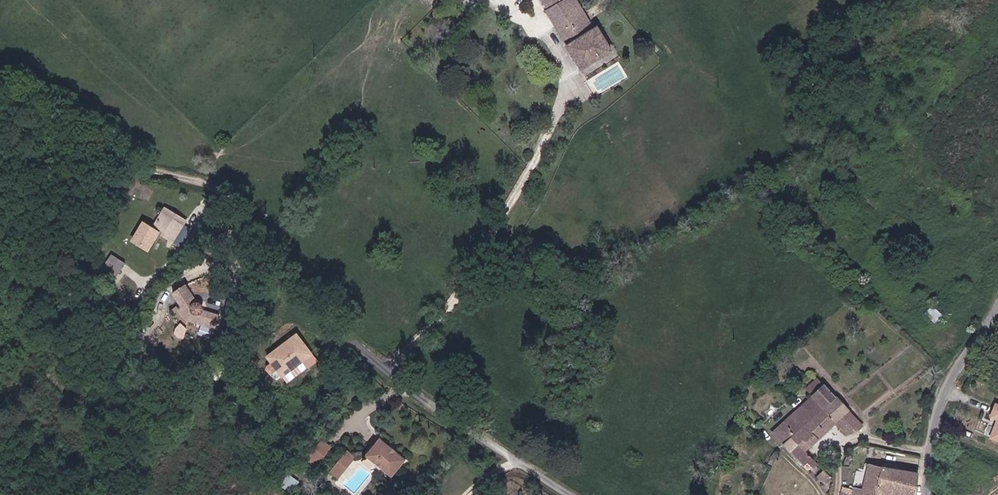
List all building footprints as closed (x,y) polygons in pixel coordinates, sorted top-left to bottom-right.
[(586,13),(577,0),(557,0),(556,1),(565,17),(568,22),(586,13)] [(565,17),(556,1),(545,6),(544,7),(553,23),(565,17)] [(578,68),(611,48),(596,21),(591,23),(586,13),(568,22),(565,17),(553,23),(578,68)] [(160,210),(181,223),(184,219),(162,207),(160,210)] [(181,223),(160,210),(150,226),(179,245),(190,229),(181,223)] [(111,253),(103,265),(114,273),(122,261),(111,253)] [(154,260),(147,269),(155,275),(162,266),(154,260)] [(172,291),(183,317),(210,327),(215,314),(192,304),(184,285),(172,291)] [(296,334),(267,355),(281,375),(303,359),(308,367),(315,362),(296,334)] [(783,446),(792,437),(835,398),(824,386),(771,433),(783,446)] [(862,426),(855,418),(835,398),(792,437),(806,451),(838,422),(847,433),(854,426),(858,431),(862,426)] [(994,404),(990,414),(997,417),(997,405),(994,404)] [(989,437),(997,441),(997,418),(989,437)] [(814,469),(819,465),(806,451),(792,437),(783,446),(804,467),(809,463),(814,469)] [(321,464),(330,444),(316,438),(307,458),(321,464)] [(380,439),(371,449),(399,471),(407,461),(380,439)] [(392,479),(399,471),(371,449),(365,455),(392,479)] [(355,458),(347,451),(342,457),(351,463),(355,458)] [(338,478),(351,463),(342,457),(330,471),(338,478)] [(810,482),(785,458),(768,491),(772,494),(798,494),(810,482)] [(882,494),(920,494),(919,472),(897,467),(897,469),(871,463),(867,478),(850,475),(850,479),(844,477),(843,480),(842,487),(851,489),(864,491),(863,494),(879,494),(882,494)] [(825,483),(832,478),(824,470),(818,476),(825,483)] [(285,471),(278,481),(291,491),(298,481),(285,471)]
